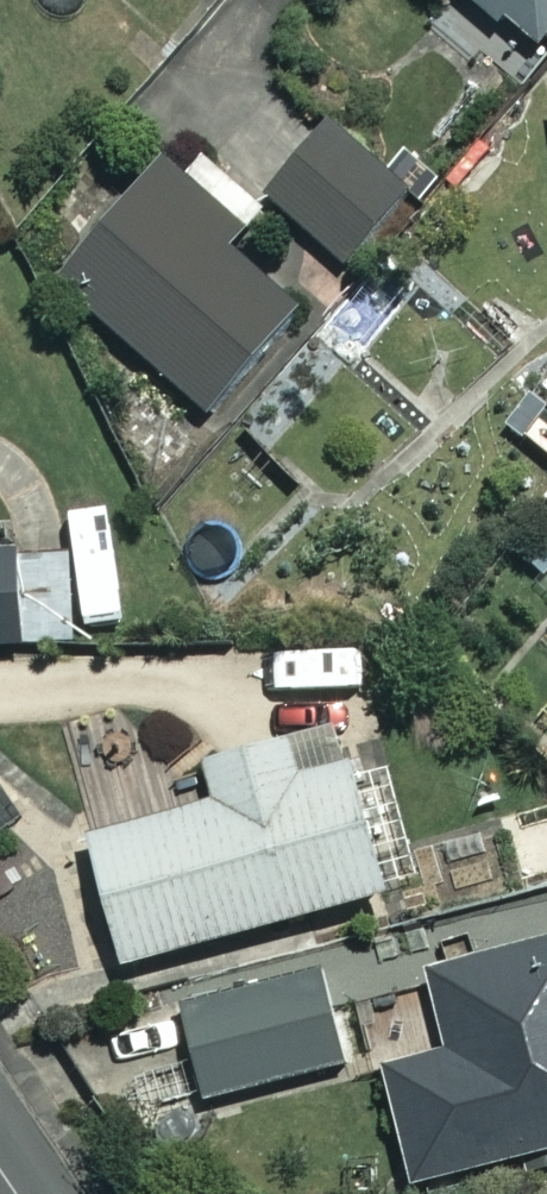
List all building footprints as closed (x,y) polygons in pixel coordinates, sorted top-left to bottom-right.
[(530,44),(546,24),(546,0),(480,0),(530,44)] [(386,191),(313,137),(267,199),(340,253),(386,191)] [(255,244),(162,161),(57,278),(203,408),(291,309),(238,262),(255,244)] [(113,518),(67,520),(68,547),(0,549),(0,643),(61,641),(60,614),(115,612),(113,518)] [(294,778),(280,730),(202,752),(216,802),(84,839),(119,963),(384,888),(348,763),(294,778)] [(508,819),(528,890),(546,885),(546,808),(508,819)] [(422,968),(444,1050),(378,1068),(408,1181),(546,1144),(546,935),(422,968)] [(340,1062),(313,965),(177,1002),(205,1099),(340,1062)]
